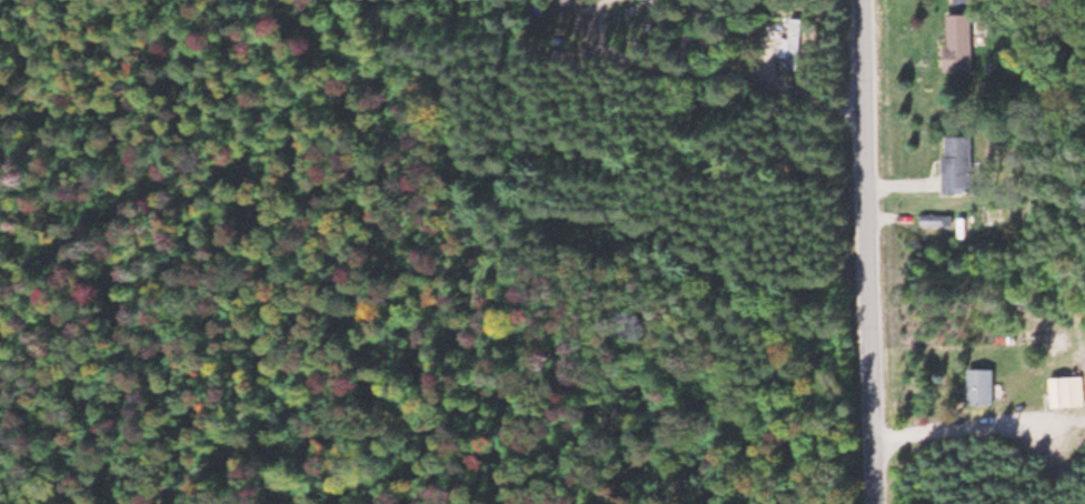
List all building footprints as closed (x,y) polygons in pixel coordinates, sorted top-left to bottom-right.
[(952,71),(980,71),(980,13),(952,13),(952,71)] [(807,26),(794,26),(794,69),(807,69),(807,26)] [(949,193),(980,193),(980,135),(949,135),(949,193)] [(974,405),(1000,405),(1000,369),(974,369),(974,405)] [(1057,376),(1057,406),(1084,406),(1084,376),(1057,376)]
